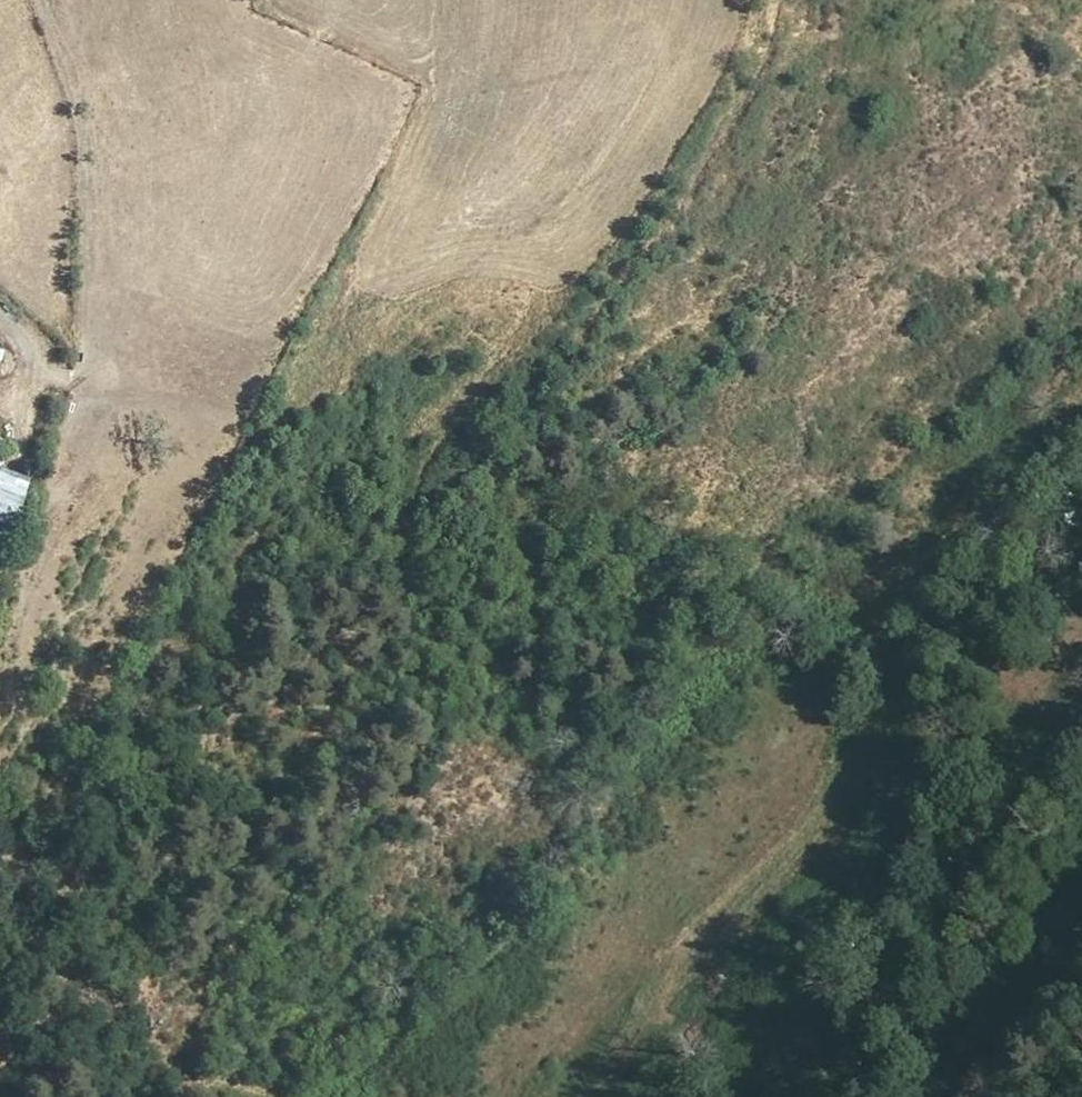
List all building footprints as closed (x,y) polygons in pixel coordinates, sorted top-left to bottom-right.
[(18,528),(29,478),(0,472),(0,524),(18,528)]
